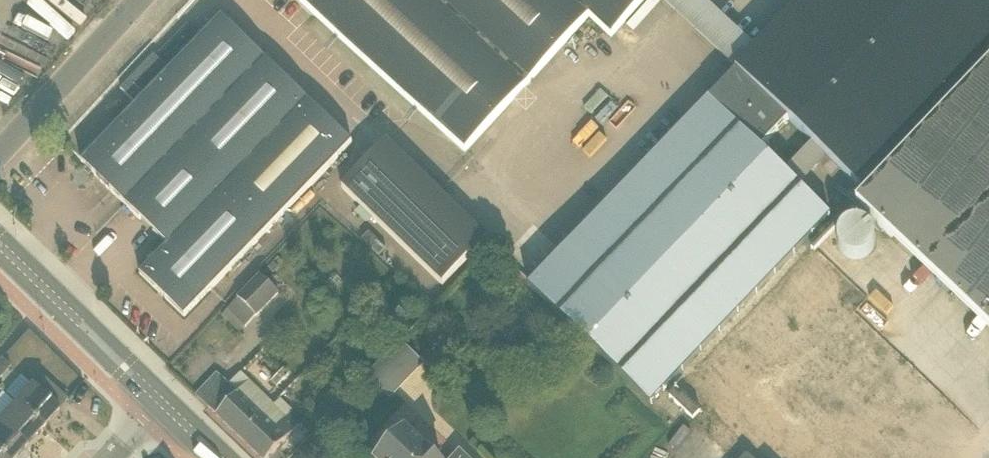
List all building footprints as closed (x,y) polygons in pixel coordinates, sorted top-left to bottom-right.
[(66,49),(101,2),(99,0),(33,0),(21,16),(66,49)] [(466,152),(590,16),(612,36),(645,0),(298,0),(466,152)] [(737,69),(736,70),(737,71),(710,100),(709,98),(529,287),(651,403),(831,215),(801,186),(829,158),(858,186),(988,49),(988,0),(802,0),(757,48),(705,0),(661,0),(737,69)] [(353,143),(222,17),(171,70),(155,55),(121,89),(137,105),(82,162),(168,245),(140,274),(185,317),(353,143)] [(858,205),(892,237),(893,236),(988,327),(988,66),(858,205)] [(342,187),(370,214),(379,223),(423,175),(388,141),(342,187)] [(423,175),(379,223),(443,285),(488,238),(423,175)] [(268,268),(274,274),(280,267),(274,261),(268,268)] [(246,328),(281,294),(263,276),(228,310),(246,328)] [(398,345),(370,373),(389,392),(417,363),(398,345)] [(11,366),(2,358),(0,360),(0,378),(11,366)] [(272,381),(278,386),(291,373),(285,367),(272,381)] [(196,395),(208,407),(239,437),(274,402),(251,381),(242,372),(230,384),(218,372),(196,395)] [(43,428),(59,410),(21,375),(5,393),(43,428)] [(309,414),(320,426),(342,403),(331,391),(309,414)] [(27,446),(43,428),(5,393),(3,392),(0,396),(0,422),(27,446)] [(262,457),(269,457),(287,439),(304,421),(294,411),(289,416),(274,402),(239,437),(262,457)] [(27,446),(0,422),(0,455),(4,457),(15,457),(27,446)] [(433,457),(406,431),(380,457),(435,457),(433,457)]
